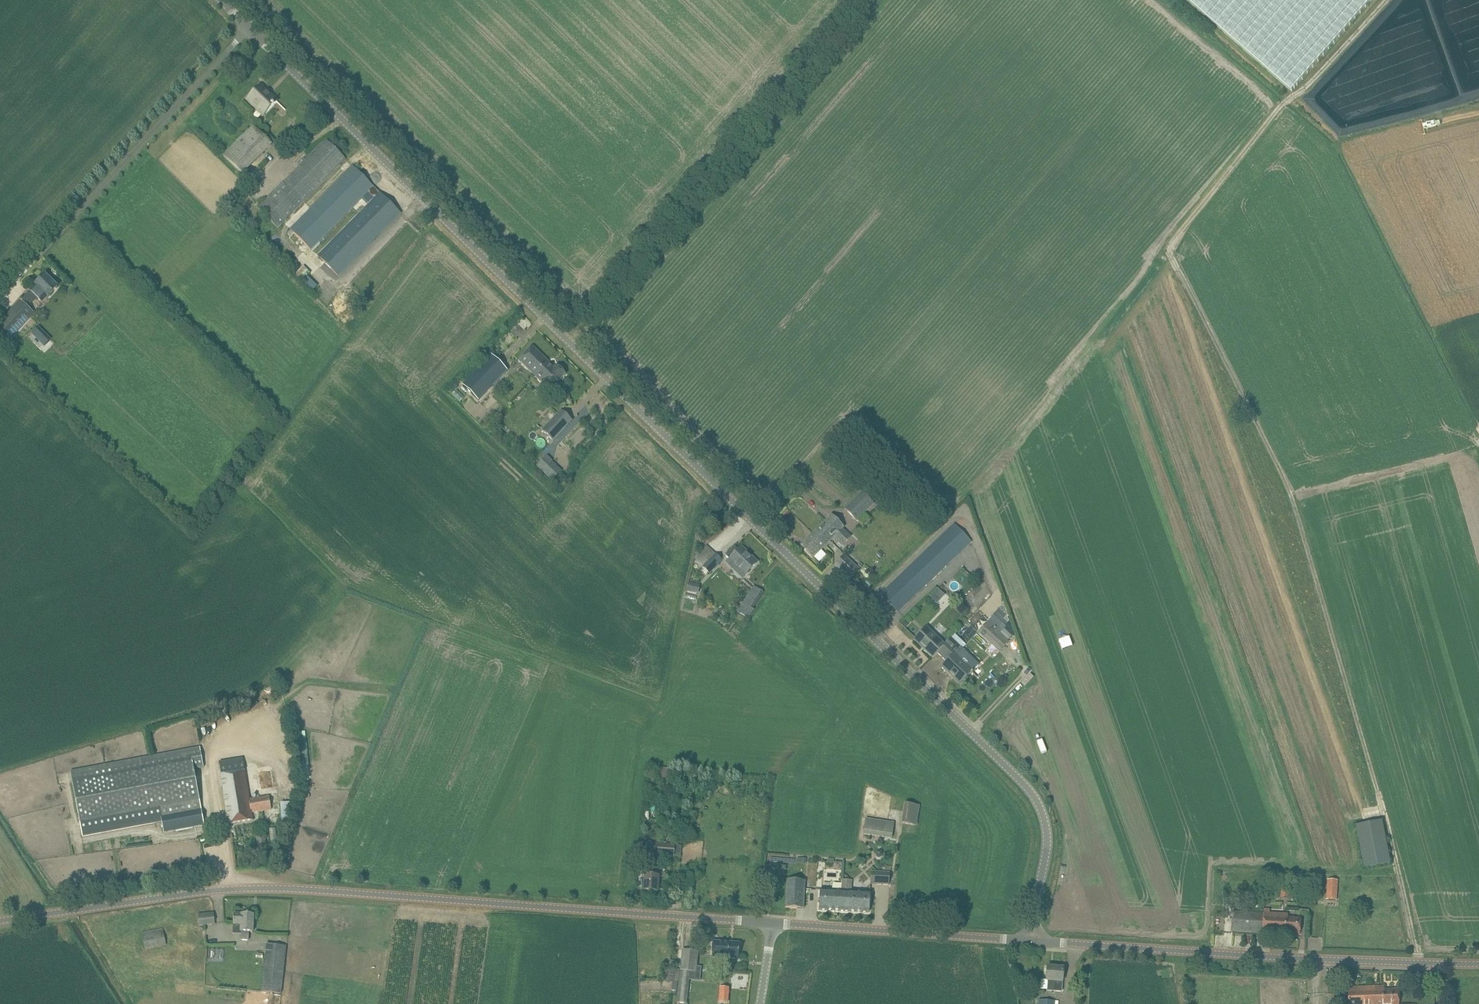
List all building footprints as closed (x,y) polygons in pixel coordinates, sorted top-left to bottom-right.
[(1371,0),(1188,0),(1292,91),(1371,0)] [(247,100),(251,104),(253,105),(255,103),(266,113),(277,102),(260,86),(247,100)] [(242,174),(272,144),(253,126),(224,156),(242,174)] [(326,139),(319,146),(258,208),(278,228),(346,159),(326,139)] [(311,249),(367,192),(373,186),(353,166),(290,229),(294,233),(289,238),(303,251),(308,247),(311,249)] [(318,256),(338,276),(400,213),(373,186),(367,192),(373,198),(318,256)] [(58,287),(52,281),(45,274),(35,284),(35,285),(30,291),(42,303),(58,287)] [(34,313),(20,299),(0,321),(0,330),(10,339),(34,313)] [(38,326),(31,333),(44,346),(52,339),(38,326)] [(532,346),(519,360),(535,376),(548,362),(532,346)] [(507,371),(491,355),(462,385),(478,400),(507,371)] [(548,362),(535,376),(541,382),(550,391),(566,374),(557,366),(555,368),(548,362)] [(573,421),(561,410),(542,430),(554,441),(573,421)] [(529,461),(553,483),(570,465),(546,443),(529,461)] [(874,503),(862,491),(845,509),(857,521),(874,503)] [(824,535),(830,540),(834,536),(843,545),(850,538),(841,529),(842,527),(831,516),(814,534),(820,539),(824,535)] [(954,524),(888,587),(881,594),(898,612),(971,542),(954,524)] [(813,557),(830,540),(824,535),(820,539),(814,534),(802,546),(813,557)] [(739,550),(734,545),(725,555),(738,567),(734,571),(742,578),(756,563),(747,555),(748,553),(742,547),(739,550)] [(715,554),(703,567),(709,573),(722,560),(715,554)] [(843,556),(842,558),(835,565),(850,579),(858,570),(843,556)] [(685,590),(697,593),(699,584),(686,582),(685,590)] [(755,586),(737,612),(748,619),(754,610),(752,609),(763,592),(755,586)] [(935,603),(943,594),(936,587),(928,596),(935,603)] [(993,615),(987,622),(1000,633),(1006,627),(993,615)] [(1009,642),(1000,633),(987,622),(978,632),(1000,651),(1009,642)] [(927,626),(915,638),(925,648),(924,649),(932,657),(937,652),(945,643),(927,626)] [(951,673),(961,683),(979,665),(951,637),(945,643),(937,652),(947,662),(942,667),(950,674),(951,673)] [(1033,677),(1030,674),(1022,683),(1025,686),(1033,677)] [(162,817),(201,809),(195,769),(204,767),(200,750),(71,774),(83,836),(163,821),(162,817)] [(271,809),(270,799),(269,796),(250,800),(243,758),(219,762),(229,824),(253,820),(252,812),(271,809)] [(920,805),(904,803),(901,823),(917,826),(920,805)] [(204,825),(201,809),(162,817),(163,821),(165,832),(204,825)] [(1381,821),(1356,826),(1364,869),(1390,864),(1381,821)] [(864,834),(892,837),(893,827),(865,824),(864,834)] [(265,836),(256,837),(259,856),(268,855),(265,836)] [(647,842),(646,855),(673,858),(675,844),(647,842)] [(645,875),(645,880),(644,890),(657,891),(658,876),(656,876),(657,868),(649,868),(648,875),(645,875)] [(889,885),(890,873),(871,872),(870,884),(889,885)] [(787,880),(786,897),(785,908),(803,909),(805,881),(787,880)] [(842,880),(842,891),(840,911),(869,912),(870,892),(851,891),(852,880),(842,880)] [(1325,900),(1337,900),(1338,881),(1326,880),(1325,900)] [(819,910),(840,911),(842,891),(820,889),(819,910)] [(1264,913),(1244,912),(1234,912),(1233,931),(1262,933),(1299,935),(1300,918),(1288,918),(1288,914),(1264,913)] [(215,924),(214,913),(198,915),(199,925),(215,924)] [(234,914),(233,924),(233,933),(240,934),(239,940),(249,940),(249,932),(253,932),(254,914),(234,914)] [(145,949),(166,945),(163,929),(142,933),(145,949)] [(712,957),(725,958),(726,942),(713,941),(712,957)] [(726,942),(725,958),(738,959),(739,943),(726,942)] [(285,956),(286,946),(267,944),(266,954),(262,992),(281,994),(285,956)] [(682,950),(680,969),(668,968),(666,981),(672,982),(672,987),(678,988),(676,1002),(686,1003),(690,971),(696,972),(698,952),(682,950)] [(1061,992),(1063,968),(1047,967),(1046,980),(1048,981),(1047,991),(1061,992)] [(732,987),(747,988),(748,973),(733,973),(732,987)] [(4,990),(4,989),(9,988),(8,980),(2,981),(2,977),(0,977),(0,991),(4,990)] [(1348,988),(1349,1003),(1376,1003),(1375,987),(1348,988)] [(1375,987),(1376,1003),(1399,1003),(1399,1000),(1398,990),(1384,990),(1384,987),(1375,987)] [(728,988),(720,988),(720,1002),(728,1002),(728,988)]
